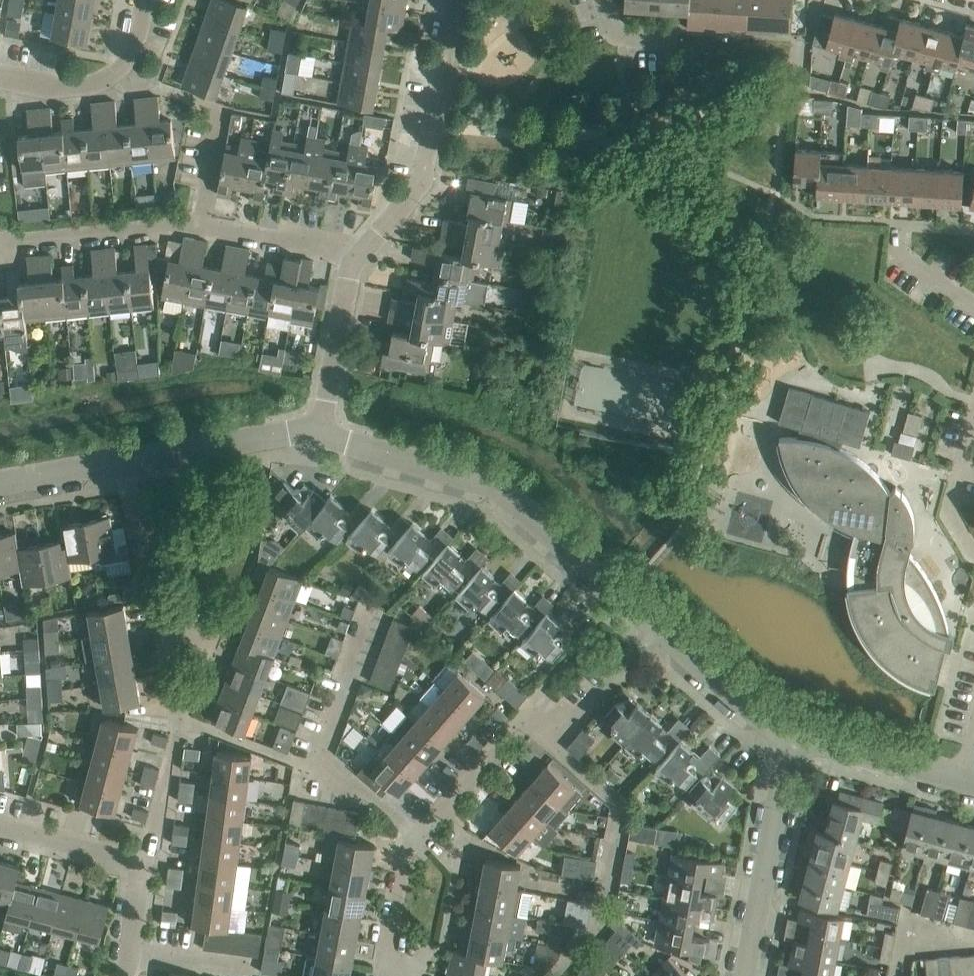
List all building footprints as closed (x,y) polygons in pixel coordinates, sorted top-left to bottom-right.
[(95,0),(59,0),(57,12),(92,18),(95,0)] [(206,16),(240,28),(248,4),(236,0),(212,0),(206,16)] [(300,0),(284,0),(278,12),(290,19),(300,0)] [(407,0),(371,0),(370,3),(406,10),(407,0)] [(690,0),(626,0),(626,5),(689,9),(690,0)] [(719,0),(690,0),(689,9),(688,27),(698,28),(698,24),(717,26),(719,0)] [(717,26),(717,29),(727,30),(727,26),(747,28),(749,0),(719,0),(717,26)] [(747,28),(747,31),(766,32),(767,29),(791,31),(793,0),(749,0),(747,28)] [(22,17),(24,6),(10,3),(8,14),(22,17)] [(402,30),(406,10),(370,3),(366,22),(366,23),(388,27),(388,28),(402,30)] [(88,42),(92,18),(57,12),(52,36),(73,40),(72,44),(82,46),(82,41),(88,42)] [(846,58),(857,18),(835,12),(834,17),(821,13),(813,44),(841,51),(839,56),(846,58)] [(898,29),(901,18),(888,14),(885,26),(878,24),(868,59),(882,62),(881,68),(889,70),(892,58),(891,58),(899,30),(898,29)] [(240,28),(206,16),(199,39),(232,50),(240,28)] [(868,59),(878,24),(857,18),(846,58),(853,60),(855,55),(868,59)] [(913,58),(923,24),(901,18),(898,29),(899,30),(891,58),(892,58),(898,60),(900,55),(913,58)] [(10,19),(7,33),(18,35),(21,21),(10,19)] [(385,48),(388,28),(388,27),(366,23),(366,22),(352,19),(349,41),(385,48)] [(966,23),(964,35),(958,58),(959,58),(972,62),(970,69),(973,70),(973,25),(966,23)] [(933,69),(944,29),(923,24),(913,58),(927,62),(926,67),(933,69)] [(273,28),(271,39),(285,41),(287,30),(273,28)] [(964,35),(944,29),(933,69),(939,71),(941,66),(956,69),(959,58),(958,58),(964,35)] [(232,50),(199,39),(191,61),(224,73),(232,50)] [(283,52),(285,41),(271,39),(269,49),(283,52)] [(381,68),(385,48),(349,41),(345,61),(381,68)] [(290,50),(286,70),(299,73),(303,53),(290,50)] [(303,53),(299,73),(313,75),(317,55),(303,53)] [(224,73),(191,61),(183,85),(216,96),(224,73)] [(377,88),(381,68),(345,61),(341,81),(377,88)] [(264,75),(262,86),(276,89),(278,78),(264,75)] [(837,94),(840,81),(831,78),(827,92),(837,94)] [(374,108),(375,103),(377,88),(341,81),(338,102),(374,108)] [(846,97),(849,84),(840,81),(837,94),(846,97)] [(274,100),(276,89),(262,86),(260,97),(274,100)] [(878,105),(882,92),(873,90),(869,103),(878,105)] [(891,95),(882,92),(878,105),(887,108),(891,95)] [(922,108),(926,95),(917,92),(913,106),(922,108)] [(935,97),(926,95),(922,108),(931,111),(935,97)] [(161,120),(159,103),(159,96),(147,97),(153,160),(176,157),(172,119),(161,120)] [(153,160),(147,97),(135,98),(137,123),(128,124),(132,162),(153,160)] [(823,113),(824,99),(815,98),(814,112),(823,113)] [(833,113),(834,100),(824,99),(823,113),(833,113)] [(132,162),(128,124),(118,125),(116,100),(104,101),(110,164),(132,162)] [(110,164),(104,101),(92,103),(95,127),(85,128),(89,167),(110,164)] [(68,169),(64,130),(54,131),(51,107),(39,108),(46,171),(68,169)] [(46,171),(39,108),(27,109),(30,134),(19,135),(23,173),(46,171)] [(243,114),(233,112),(230,126),(240,128),(243,114)] [(871,126),(871,113),(862,112),(861,126),(871,126)] [(386,116),(366,113),(364,121),(384,125),(386,116)] [(880,127),(881,113),(871,113),(871,126),(880,127)] [(918,129),(919,116),(910,115),(909,129),(918,129)] [(928,130),(929,116),(919,116),(918,129),(928,130)] [(89,167),(85,128),(76,129),(74,117),(62,118),(64,130),(68,169),(89,167)] [(967,133),(968,119),(958,118),(957,132),(967,133)] [(310,124),(308,136),(317,137),(319,125),(310,124)] [(285,192),(294,142),(282,140),(284,131),(273,129),(269,152),(271,152),(266,176),(267,177),(275,178),(273,190),(285,192)] [(353,133),(351,143),(360,144),(361,134),(362,129),(360,129),(353,133)] [(308,184),(317,137),(308,136),(306,145),(294,142),(285,192),(297,194),(299,182),(308,184)] [(242,186),(251,139),(242,137),(240,146),(227,144),(218,193),(231,196),(233,184),(242,186)] [(328,200),(337,150),(325,148),(326,139),(317,137),(308,184),(318,186),(316,198),(328,200)] [(271,152),(269,152),(258,150),(260,140),(251,139),(242,186),(252,188),(250,199),(263,202),(267,177),(266,176),(271,152)] [(351,192),(360,144),(351,143),(349,153),(337,150),(328,200),(339,202),(341,190),(351,192)] [(367,156),(369,146),(360,144),(351,192),(360,194),(358,205),(371,208),(380,158),(367,156)] [(821,161),(822,150),(796,148),(794,183),(817,185),(819,185),(820,161),(821,161)] [(841,199),(844,163),(844,151),(822,150),(821,161),(820,161),(819,185),(817,185),(817,197),(841,199)] [(889,202),(892,166),(881,165),(882,154),(868,154),(868,165),(865,200),(889,202)] [(865,200),(868,165),(844,163),(841,199),(865,200)] [(914,203),(916,168),(892,166),(889,202),(914,203)] [(938,205),(940,169),(916,168),(914,203),(938,205)] [(965,171),(945,170),(940,169),(938,205),(962,207),(965,171)] [(495,195),(497,183),(469,177),(464,200),(470,201),(468,214),(471,215),(471,214),(509,220),(513,198),(495,195)] [(505,242),(509,220),(471,214),(471,215),(469,223),(445,218),(443,230),(505,242)] [(543,214),(542,224),(554,226),(556,217),(543,214)] [(501,264),(505,242),(443,230),(441,242),(465,246),(464,255),(464,256),(477,258),(477,260),(501,264)] [(185,301),(196,238),(184,236),(180,261),(158,257),(159,269),(167,271),(162,297),(167,298),(164,310),(182,313),(184,301),(185,301)] [(544,237),(542,244),(552,246),(554,239),(544,237)] [(206,305),(213,267),(203,265),(208,241),(196,238),(185,301),(206,305)] [(155,307),(150,263),(148,243),(135,245),(137,270),(128,271),(132,309),(155,307)] [(227,309),(239,246),(227,244),(222,268),(213,267),(206,305),(227,309)] [(249,313),(255,275),(246,273),(250,248),(239,246),(227,309),(249,313)] [(473,280),(477,260),(477,258),(464,256),(464,255),(415,246),(413,259),(437,263),(435,272),(473,280)] [(132,309),(128,271),(118,272),(116,247),(104,248),(111,311),(132,309)] [(111,311),(104,248),(92,249),(95,274),(85,275),(89,314),(111,311)] [(67,316),(63,277),(54,278),(51,254),(39,255),(46,318),(67,316)] [(46,318),(39,255),(27,256),(30,281),(22,282),(26,320),(46,318)] [(291,320),(302,258),(290,256),(286,280),(277,278),(270,316),(268,324),(290,328),(291,320)] [(310,284),(314,260),(302,258),(291,320),(313,324),(320,286),(310,284)] [(89,314),(85,275),(76,276),(75,264),(62,265),(63,277),(67,316),(89,314)] [(270,316),(277,278),(279,267),(267,264),(265,276),(255,275),(249,313),(270,316)] [(26,320),(22,282),(20,270),(7,271),(10,296),(0,297),(5,335),(6,347),(12,347),(16,349),(20,350),(25,351),(29,351),(27,333),(26,320)] [(469,302),(473,280),(435,272),(434,282),(409,278),(407,291),(420,293),(420,292),(458,299),(457,300),(469,302)] [(454,320),(457,300),(458,299),(420,292),(420,293),(418,301),(394,297),(391,309),(454,320)] [(450,342),(454,320),(391,309),(389,320),(414,325),(412,333),(412,334),(435,338),(434,340),(450,342)] [(498,328),(497,336),(509,338),(510,330),(498,328)] [(431,360),(434,340),(435,338),(412,334),(412,333),(394,330),(391,342),(385,341),(381,364),(401,368),(410,369),(412,357),(431,360)] [(174,363),(172,371),(179,370),(182,350),(176,349),(174,363)] [(84,361),(74,362),(75,377),(84,377),(84,361)] [(139,367),(117,370),(118,379),(140,376),(139,367)] [(32,382),(10,385),(11,391),(12,400),(34,398),(32,386),(32,382)] [(833,443),(841,447),(843,440),(861,445),(871,411),(790,387),(779,421),(800,428),(798,436),(807,436),(816,438),(824,440),(833,443)] [(853,453),(841,447),(833,443),(824,440),(816,438),(807,436),(798,436),(794,436),(787,436),(780,436),(783,450),(787,463),(793,476),(800,488),(809,499),(819,509),(830,517),(842,524),(855,530),(861,532),(868,533),(874,535),(880,536),(887,537),(888,531),(893,535),(897,539),(902,543),(906,547),(910,551),(914,538),(915,528),(914,518),(912,509),(908,499),(903,491),(897,485),(891,491),(883,480),(874,470),(864,461),(853,453)] [(307,522),(326,500),(313,489),(312,490),(305,484),(301,489),(300,488),(298,488),(297,488),(296,488),(295,489),(285,481),(274,494),(291,508),(288,511),(291,514),(289,517),(302,527),(307,522)] [(331,494),(326,500),(307,522),(320,533),(322,531),(325,533),(328,530),(337,538),(348,526),(353,530),(361,522),(343,506),(344,505),(331,494)] [(361,522),(353,530),(348,536),(361,547),(363,545),(366,547),(369,544),(378,552),(388,540),(394,544),(402,535),(384,520),(385,519),(372,508),(361,522)] [(113,528),(113,527),(111,516),(86,520),(92,556),(100,555),(101,562),(129,557),(124,526),(113,528)] [(92,556),(86,520),(62,524),(65,540),(66,540),(69,560),(70,559),(92,556)] [(402,535),(394,544),(389,550),(402,561),(404,558),(407,561),(410,558),(419,566),(429,554),(435,558),(443,548),(432,538),(431,539),(425,534),(426,533),(413,522),(402,535)] [(921,565),(910,551),(906,547),(902,543),(897,539),(893,535),(888,531),(887,537),(880,536),(874,535),(868,533),(861,532),(855,530),(849,554),(848,561),(848,568),(848,575),(848,582),(849,589),(850,597),(852,605),(854,612),(857,619),(860,626),(867,638),(875,649),(884,659),(895,668),(907,675),(919,681),(932,686),(935,687),(946,645),(951,646),(955,632),(949,630),(945,613),(939,596),(931,580),(921,565)] [(0,535),(0,572),(20,568),(21,568),(18,548),(19,548),(16,532),(0,535)] [(66,540),(65,540),(42,544),(48,579),(73,575),(70,559),(69,560),(66,540)] [(269,547),(262,540),(259,561),(270,562),(278,555),(273,551),(275,548),(271,545),(269,547)] [(448,543),(443,548),(435,558),(424,570),(437,581),(439,579),(442,582),(445,578),(454,586),(465,574),(470,579),(478,569),(467,559),(466,559),(460,554),(461,554),(448,543)] [(42,544),(19,548),(18,548),(21,568),(20,568),(23,584),(48,579),(42,544)] [(482,565),(478,569),(470,579),(458,593),(471,604),(473,601),(476,604),(479,601),(488,608),(498,596),(504,601),(511,592),(494,577),(495,576),(482,565)] [(270,566),(262,586),(296,599),(303,579),(270,566)] [(352,596),(360,599),(369,602),(374,596),(361,585),(352,596)] [(296,599),(262,586),(255,605),(289,618),(296,599)] [(514,589),(511,592),(504,601),(491,616),(503,627),(505,625),(509,628),(511,624),(520,632),(531,620),(536,624),(544,616),(526,600),(527,600),(514,589)] [(124,604),(105,608),(89,611),(93,635),(128,629),(124,604)] [(289,618),(255,605),(248,624),(281,637),(289,618)] [(412,614),(428,627),(435,618),(420,605),(412,614)] [(547,612),(544,616),(536,624),(523,639),(535,651),(538,648),(541,651),(544,648),(553,655),(564,643),(562,641),(563,640),(563,639),(563,638),(562,636),(562,635),(566,631),(559,624),(559,623),(547,612)] [(44,619),(45,631),(45,642),(60,641),(58,616),(44,619)] [(414,626),(394,618),(390,628),(411,636),(414,626)] [(341,619),(337,629),(347,633),(351,623),(341,619)] [(281,637),(248,624),(241,643),(274,656),(281,637)] [(407,647),(411,636),(390,628),(386,639),(407,647)] [(133,653),(128,629),(93,635),(97,659),(133,653)] [(24,638),(25,649),(40,648),(39,637),(24,638)] [(403,657),(407,647),(386,639),(382,649),(403,657)] [(60,652),(60,641),(45,642),(46,653),(60,652)] [(274,656),(241,643),(234,662),(267,675),(274,656)] [(41,672),(40,648),(25,649),(27,673),(41,672)] [(399,667),(403,657),(382,649),(378,659),(399,667)] [(137,676),(133,653),(97,659),(101,682),(137,676)] [(483,657),(473,668),(486,678),(495,668),(483,657)] [(395,678),(399,667),(378,659),(374,670),(395,678)] [(267,675),(234,662),(226,682),(260,694),(267,675)] [(486,694),(459,671),(451,664),(436,682),(444,688),(471,712),(486,694)] [(391,688),(395,678),(374,670),(370,680),(391,688)] [(141,700),(137,676),(101,682),(105,707),(121,704),(141,700)] [(528,695),(516,684),(508,677),(498,689),(518,706),(528,695)] [(48,679),(48,690),(63,689),(62,678),(48,679)] [(260,694),(226,682),(219,701),(253,713),(260,694)] [(304,711),(312,692),(288,683),(281,702),(304,711)] [(27,686),(28,697),(43,696),(42,685),(27,686)] [(457,728),(471,712),(444,688),(430,704),(457,728)] [(63,700),(63,689),(48,690),(49,701),(63,700)] [(44,721),(43,696),(28,697),(30,722),(44,721)] [(626,741),(650,713),(638,702),(637,703),(629,697),(625,702),(624,701),(623,701),(621,701),(620,701),(619,702),(618,701),(607,713),(615,721),(613,724),(616,727),(614,730),(626,741)] [(253,713),(219,701),(212,720),(245,733),(253,713)] [(442,744),(457,728),(430,704),(416,721),(442,744)] [(298,728),(303,713),(285,706),(279,721),(298,728)] [(492,713),(503,723),(509,715),(498,706),(492,713)] [(663,724),(650,713),(626,741),(639,752),(641,750),(644,752),(647,749),(656,757),(666,745),(672,749),(680,740),(669,729),(668,730),(662,725),(663,724)] [(442,744),(416,721),(408,714),(394,730),(428,760),(442,744)] [(104,718),(98,740),(133,749),(138,727),(104,718)] [(282,724),(273,746),(277,748),(289,752),(289,750),(293,742),(297,730),(282,724)] [(414,777),(428,760),(394,730),(380,747),(414,777)] [(476,731),(470,739),(480,748),(487,741),(476,731)] [(166,745),(169,736),(155,732),(152,742),(166,745)] [(40,749),(42,738),(28,735),(26,745),(40,749)] [(480,748),(470,739),(463,746),(474,756),(480,748)] [(127,770),(133,749),(98,740),(93,761),(127,770)] [(693,751),(680,740),(672,749),(656,767),(669,778),(671,776),(675,779),(677,775),(686,783),(697,771),(702,776),(703,775),(720,754),(710,745),(699,758),(692,752),(693,751)] [(536,752),(525,742),(518,750),(529,759),(536,752)] [(37,760),(40,749),(26,745),(23,756),(37,760)] [(200,749),(186,747),(184,757),(199,759),(200,749)] [(400,793),(414,777),(380,747),(357,772),(383,795),(391,785),(400,793)] [(217,750),(214,773),(249,778),(249,775),(252,755),(217,750)] [(122,791),(127,770),(93,761),(87,782),(122,791)] [(549,763),(534,780),(561,803),(575,786),(549,763)] [(157,778),(160,768),(146,764),(143,774),(157,778)] [(448,764),(441,772),(452,781),(459,773),(448,764)] [(513,777),(503,767),(496,775),(507,785),(513,777)] [(714,771),(710,776),(709,775),(707,775),(706,775),(705,776),(704,776),(703,775),(702,776),(691,788),(700,795),(697,799),(701,801),(698,804),(711,815),(716,809),(725,817),(736,804),(727,796),(735,787),(723,776),(722,777),(714,771)] [(452,781),(441,772),(435,779),(446,788),(452,781)] [(246,799),(249,778),(214,773),(211,795),(246,799)] [(155,787),(157,778),(143,774),(141,783),(155,787)] [(507,785),(496,775),(489,782),(500,792),(507,785)] [(181,780),(180,790),(194,792),(195,782),(181,780)] [(561,803),(534,780),(520,796),(556,827),(570,811),(561,803)] [(116,812),(122,791),(87,782),(81,803),(116,812)] [(193,802),(194,792),(180,790),(178,800),(193,802)] [(878,822),(883,807),(884,802),(841,791),(839,801),(835,800),(826,832),(826,833),(855,840),(862,817),(878,822)] [(243,821),(246,799),(211,795),(208,816),(243,821)] [(556,827),(520,796),(505,812),(532,836),(544,846),(558,830),(556,827)] [(413,804),(424,814),(430,806),(419,797),(413,804)] [(302,824),(306,802),(306,800),(294,798),(290,822),(302,824)] [(485,810),(474,800),(467,808),(478,817),(485,810)] [(313,826),(317,804),(306,802),(302,824),(313,826)] [(324,828),(328,806),(317,804),(313,826),(324,828)] [(906,836),(913,810),(895,805),(888,831),(906,836)] [(926,852),(936,815),(937,809),(922,805),(921,811),(913,809),(913,810),(906,836),(903,846),(926,852)] [(334,830),(339,808),(328,806),(324,828),(334,830)] [(146,820),(149,810),(135,807),(132,816),(146,820)] [(345,832),(350,810),(339,808),(334,830),(345,832)] [(356,834),(360,812),(350,810),(345,832),(356,834)] [(532,836),(505,812),(491,829),(518,852),(532,836)] [(599,814),(598,819),(601,822),(606,823),(607,815),(599,814)] [(948,858),(958,821),(936,815),(926,852),(948,858)] [(241,842),(243,821),(208,816),(205,837),(241,842)] [(973,851),(973,825),(958,821),(948,858),(970,864),(973,851)] [(657,827),(652,826),(632,822),(629,838),(655,843),(657,827)] [(175,823),(174,833),(188,835),(190,825),(175,823)] [(850,863),(855,840),(826,833),(826,832),(812,828),(806,851),(813,852),(813,853),(850,863)] [(330,861),(335,862),(371,869),(375,844),(355,840),(356,836),(335,832),(330,861)] [(187,845),(188,835),(174,833),(173,843),(187,845)] [(597,836),(595,845),(603,846),(605,837),(597,836)] [(238,863),(241,842),(205,837),(202,859),(238,863)] [(286,841),(284,852),(298,855),(300,844),(286,841)] [(725,861),(705,857),(673,851),(669,874),(703,880),(704,871),(722,874),(725,861)] [(296,866),(298,855),(284,852),(282,863),(296,866)] [(636,853),(627,852),(624,866),(633,868),(636,853)] [(844,885),(850,863),(813,853),(807,875),(844,885)] [(565,854),(562,873),(595,878),(598,859),(597,859),(565,854)] [(521,865),(506,861),(486,858),(482,882),(517,889),(521,865)] [(890,873),(893,862),(881,858),(878,870),(890,873)] [(235,885),(238,863),(202,859),(200,880),(235,885)] [(0,860),(0,897),(10,900),(11,900),(16,880),(17,880),(21,866),(0,860)] [(366,892),(371,869),(335,862),(331,885),(366,892)] [(184,868),(170,866),(168,875),(183,877),(184,868)] [(631,882),(633,868),(624,866),(621,880),(631,882)] [(887,885),(890,873),(878,870),(875,882),(887,885)] [(701,891),(703,880),(669,874),(664,896),(716,906),(718,894),(701,891)] [(181,887),(183,877),(168,875),(167,885),(181,887)] [(838,907),(843,888),(844,885),(807,875),(801,897),(838,907)] [(30,921),(40,887),(17,880),(16,880),(11,900),(10,900),(6,915),(30,921)] [(232,906),(235,885),(200,880),(197,901),(232,906)] [(533,892),(517,889),(482,882),(477,906),(512,913),(528,915),(533,892)] [(362,916),(366,892),(331,885),(326,909),(362,916)] [(901,901),(904,889),(892,886),(889,898),(901,901)] [(54,928),(63,893),(40,887),(30,921),(54,928)] [(933,916),(940,890),(928,887),(921,912),(933,916)] [(277,888),(275,899),(289,902),(291,891),(277,888)] [(592,903),(594,892),(580,889),(578,900),(592,903)] [(952,894),(940,890),(933,916),(945,919),(952,894)] [(901,906),(882,903),(885,896),(871,892),(867,913),(899,919),(901,906)] [(77,934),(86,899),(63,893),(54,928),(77,934)] [(628,898),(618,896),(615,911),(625,913),(628,898)] [(713,919),(716,906),(664,896),(660,919),(694,926),(696,915),(713,919)] [(972,899),(961,896),(954,921),(973,927),(973,900),(972,899)] [(110,906),(86,899),(77,934),(81,935),(101,940),(110,906)] [(287,913),(289,902),(275,899),(273,910),(287,913)] [(590,914),(592,903),(578,900),(576,911),(590,914)] [(229,928),(232,906),(197,901),(194,923),(208,925),(218,927),(229,928)] [(508,936),(512,913),(477,906),(473,929),(508,936)] [(840,937),(845,914),(801,906),(798,919),(812,921),(810,931),(840,937)] [(178,911),(164,909),(163,919),(177,921),(178,911)] [(357,939),(362,916),(326,909),(322,933),(357,939)] [(623,923),(624,917),(615,915),(613,925),(637,947),(643,941),(623,923)] [(692,935),(694,926),(660,919),(656,942),(687,948),(691,949),(703,951),(707,952),(710,939),(692,935)] [(215,949),(218,927),(208,925),(205,948),(215,949)] [(226,951),(229,928),(218,927),(215,949),(226,951)] [(284,930),(270,927),(266,946),(280,949),(284,930)] [(237,952),(240,930),(229,928),(226,951),(237,952)] [(503,960),(508,936),(473,929),(468,952),(468,953),(488,957),(503,960)] [(248,954),(251,931),(240,930),(237,952),(248,954)] [(263,933),(251,931),(248,954),(258,955),(263,933)] [(836,959),(840,937),(810,931),(808,941),(794,939),(792,951),(836,959)] [(893,947),(895,933),(886,931),(883,946),(893,947)] [(550,932),(548,944),(562,946),(564,935),(550,932)] [(353,963),(357,939),(322,933),(318,956),(353,963)] [(538,942),(533,965),(549,968),(560,957),(562,946),(548,944),(538,942)] [(280,949),(266,946),(264,957),(278,960),(280,949)] [(890,962),(893,947),(883,946),(880,960),(890,962)] [(613,959),(601,948),(595,954),(608,965),(613,959)] [(18,966),(22,952),(11,949),(7,964),(18,966)] [(488,957),(468,953),(468,952),(453,949),(448,974),(459,975),(484,975),(488,957)] [(691,949),(689,958),(700,964),(703,951),(691,949)] [(836,959),(792,951),(790,964),(803,966),(801,975),(833,975),(836,959)] [(32,955),(22,952),(18,966),(29,969),(32,955)] [(973,953),(961,954),(963,975),(973,975),(973,965),(973,953)] [(309,954),(305,975),(350,975),(353,963),(318,956),(309,954)] [(603,971),(608,965),(595,954),(590,960),(603,971)] [(961,954),(949,955),(951,975),(963,975),(961,954)] [(949,955),(938,956),(939,975),(951,975),(949,955)] [(938,956),(926,957),(927,975),(939,975),(938,956)] [(680,966),(669,957),(654,974),(656,975),(691,975),(680,966)] [(69,964),(58,962),(54,975),(56,975),(65,975),(69,964)] [(69,964),(65,975),(77,975),(79,967),(69,964)]
